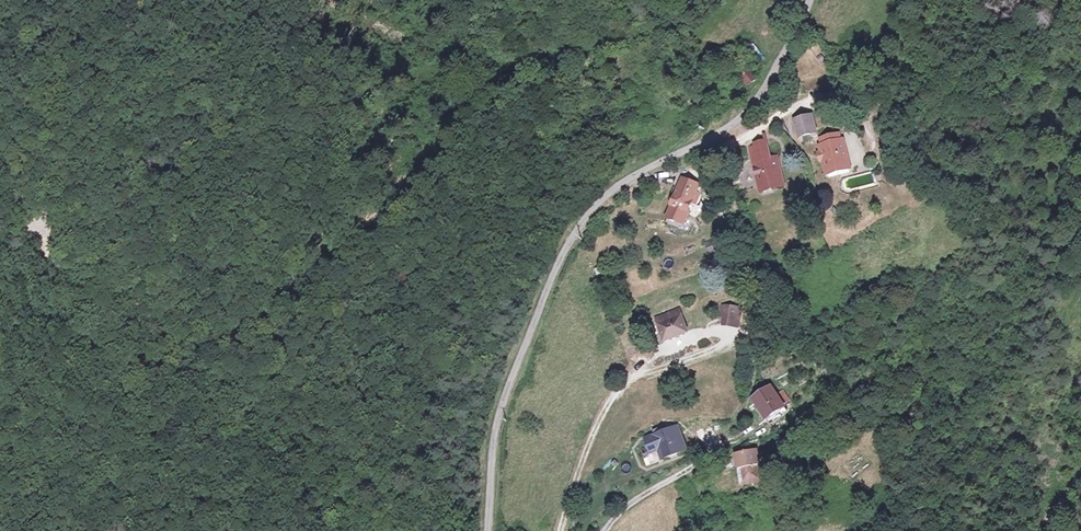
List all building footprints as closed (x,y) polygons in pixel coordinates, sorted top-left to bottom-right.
[(754,77),(743,65),(733,73),(744,86),(754,77)] [(808,110),(790,115),(795,135),(813,131),(808,110)] [(840,132),(812,139),(821,174),(848,168),(840,132)] [(763,158),(757,139),(744,144),(758,195),(783,187),(773,155),(763,158)] [(706,180),(682,174),(670,220),(694,226),(706,180)] [(716,236),(704,241),(709,254),(722,249),(716,236)] [(694,332),(684,306),(655,317),(665,343),(694,332)] [(740,306),(722,306),(723,326),(741,326),(740,306)] [(682,418),(643,434),(651,454),(663,449),(667,457),(694,447),(682,418)] [(767,449),(740,454),(746,485),(773,480),(767,449)]
